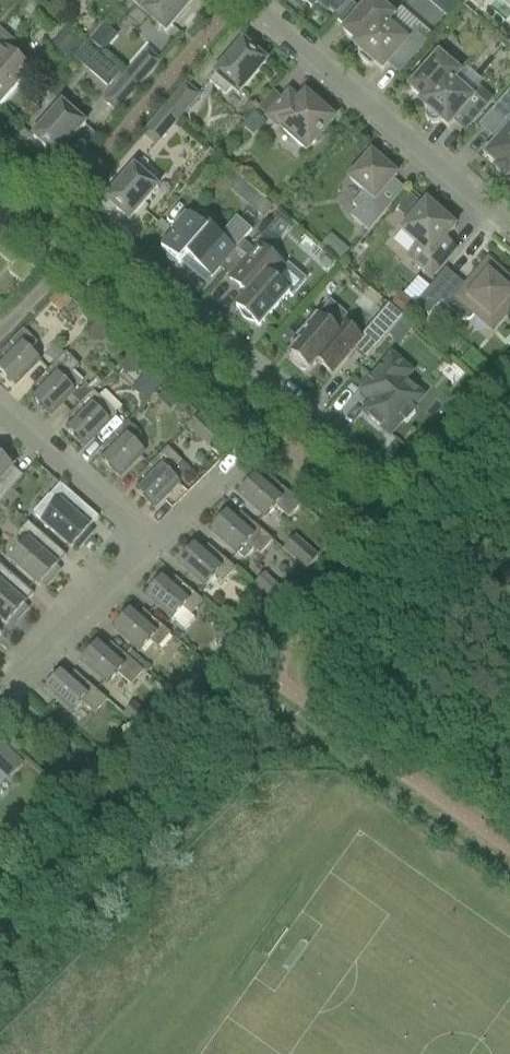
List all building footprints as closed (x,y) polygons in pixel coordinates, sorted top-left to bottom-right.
[(149,5),(146,8),(143,12),(142,13),(143,14),(149,19),(166,33),(173,25),(189,6),(190,8),(196,1),(196,0),(144,0),(149,5)] [(313,11),(318,4),(320,6),(320,5),(327,11),(329,8),(336,14),(348,0),(300,0),(313,11)] [(342,31),(356,43),(353,46),(361,53),(357,58),(371,69),(374,65),(382,71),(392,59),(403,69),(417,52),(425,44),(413,34),(420,26),(401,9),(394,18),(377,3),(373,0),(369,0),(342,31)] [(465,5),(475,14),(483,4),(478,0),(469,0),(465,5)] [(455,1),(443,14),(449,19),(460,6),(455,1)] [(351,4),(336,21),(343,27),(358,9),(351,4)] [(30,73),(38,63),(17,46),(0,30),(0,107),(30,73)] [(67,58),(81,42),(66,30),(52,45),(67,58)] [(238,97),(252,80),(267,63),(253,51),(255,47),(254,43),(250,40),(245,39),(242,42),(236,48),(238,49),(209,82),(219,91),(225,97),(231,90),(238,97)] [(108,88),(120,75),(86,45),(74,58),(108,88)] [(138,88),(159,63),(147,52),(126,77),(138,88)] [(472,99),(453,83),(460,75),(436,54),(407,89),(421,101),(419,104),(427,110),(426,112),(426,113),(425,116),(426,119),(428,122),(431,124),(435,124),(438,123),(440,122),(448,128),(458,117),(469,126),(483,110),(491,102),(479,91),(472,99)] [(117,112),(138,88),(126,77),(104,101),(117,112)] [(177,121),(198,97),(186,86),(164,111),(177,121)] [(499,107),(509,118),(509,95),(499,107)] [(296,107),(287,100),(290,96),(289,96),(275,112),(268,119),(306,153),(333,121),(328,117),(330,115),(316,102),(314,104),(305,97),(296,107)] [(54,162),(58,160),(63,153),(62,152),(85,126),(62,105),(33,138),(47,150),(45,154),(46,159),(50,162),(54,162)] [(156,146),(177,121),(164,111),(143,135),(156,146)] [(252,138),(265,124),(255,114),(242,128),(252,138)] [(497,143),(486,156),(509,177),(509,130),(497,143)] [(387,162),(376,153),(373,156),(371,154),(357,171),(349,181),(363,193),(352,206),(357,210),(350,218),(369,233),(382,217),(391,207),(379,197),(397,177),(384,166),(387,162)] [(129,222),(158,189),(151,183),(156,176),(153,173),(140,161),(111,195),(109,194),(104,200),(102,204),(103,208),(107,211),(111,212),(115,210),(129,222)] [(256,193),(246,205),(263,220),(273,208),(256,193)] [(411,197),(400,209),(409,218),(420,205),(411,197)] [(412,219),(400,232),(416,246),(406,258),(432,280),(438,272),(452,255),(456,250),(445,241),(456,228),(442,216),(444,213),(431,201),(429,204),(426,202),(412,219)] [(189,217),(185,213),(171,229),(175,233),(161,249),(167,254),(166,258),(168,262),(170,264),(174,265),(178,264),(180,266),(183,261),(197,273),(200,269),(211,279),(226,262),(236,251),(235,251),(252,232),(236,218),(220,237),(210,228),(207,232),(190,217),(189,217)] [(279,216),(265,238),(278,246),(292,224),(279,216)] [(0,248),(0,257),(12,268),(21,258),(4,243),(0,248)] [(340,243),(331,254),(340,262),(350,251),(340,243)] [(259,246),(244,263),(229,280),(242,291),(244,289),(248,293),(249,294),(236,308),(239,311),(239,314),(242,320),(246,323),(252,325),(256,325),(259,328),(288,294),(291,297),(305,281),(288,266),(285,269),(259,246)] [(500,276),(502,274),(487,261),(473,278),(461,292),(442,275),(415,306),(428,317),(441,303),(462,322),(470,321),(480,310),(485,314),(498,325),(509,312),(509,281),(509,280),(507,282),(500,276)] [(51,302),(49,304),(59,313),(69,301),(60,292),(53,300),(51,302)] [(401,294),(390,306),(404,318),(415,306),(401,294)] [(362,367),(404,319),(390,308),(367,334),(368,334),(362,341),(342,323),(334,332),(317,317),(306,329),(298,339),(301,341),(302,342),(291,355),(293,357),(290,360),(292,363),(301,371),(305,372),(307,369),(310,371),(317,362),(333,375),(351,354),(363,364),(361,366),(362,367)] [(30,371),(39,362),(29,352),(37,344),(23,331),(0,354),(0,359),(4,362),(0,366),(0,373),(14,387),(30,371)] [(53,345),(43,354),(53,364),(62,354),(53,345)] [(49,417),(64,402),(82,384),(72,374),(79,366),(66,353),(65,355),(55,364),(33,387),(39,393),(32,400),(49,417)] [(129,356),(119,369),(127,376),(136,375),(142,367),(129,356)] [(367,386),(359,395),(371,405),(363,414),(390,437),(403,421),(406,423),(408,421),(415,413),(412,411),(417,405),(423,399),(408,386),(404,382),(411,374),(392,357),(367,386)] [(81,391),(73,399),(80,406),(83,402),(93,392),(88,388),(86,386),(81,391)] [(179,404),(166,391),(157,400),(170,412),(179,404)] [(84,448),(109,423),(116,415),(93,392),(83,402),(80,406),(67,418),(73,424),(67,431),(84,448)] [(210,445),(211,444),(220,434),(199,416),(191,426),(188,430),(208,447),(210,445)] [(119,479),(134,463),(144,454),(134,444),(141,436),(128,423),(117,433),(102,449),(108,454),(101,462),(119,479)] [(177,486),(178,484),(168,474),(181,462),(167,449),(137,479),(143,485),(136,492),(154,509),(177,486)] [(8,494),(23,478),(12,468),(16,464),(4,453),(0,458),(0,503),(8,494)] [(301,505),(268,476),(263,483),(256,477),(239,495),(266,519),(275,508),(288,519),(301,505)] [(83,545),(93,534),(89,530),(98,519),(60,485),(50,497),(33,515),(42,524),(72,549),(79,542),(83,545)] [(234,520),(227,513),(211,532),(244,560),(245,559),(253,550),(260,556),(274,541),(240,513),(234,520)] [(50,583),(61,572),(56,568),(66,557),(28,523),(17,535),(26,543),(10,562),(39,588),(46,580),(50,583)] [(306,571),(317,557),(301,543),(295,538),(283,551),(306,571)] [(235,570),(208,546),(202,552),(195,546),(179,564),(206,588),(215,577),(222,584),(235,570)] [(28,610),(24,606),(33,595),(0,566),(0,624),(2,622),(7,626),(14,618),(18,622),(28,610)] [(274,604),(275,603),(284,593),(264,575),(254,586),(274,604)] [(203,602),(175,579),(170,585),(163,579),(146,597),(185,630),(194,620),(190,617),(203,602)] [(170,635),(143,611),(137,618),(130,611),(114,630),(141,653),(150,642),(158,649),(170,635)] [(232,647),(241,637),(231,628),(222,639),(232,647)] [(105,650),(98,644),(82,662),(108,686),(117,675),(131,687),(143,672),(111,644),(105,650)] [(130,651),(125,657),(143,672),(146,675),(151,669),(130,651)] [(201,663),(193,672),(200,678),(208,669),(201,663)] [(107,701),(74,673),(69,679),(61,673),(45,691),(71,714),(81,704),(94,716),(107,701)] [(143,735),(156,723),(133,703),(122,717),(143,735)] [(8,781),(24,765),(8,750),(0,742),(0,773),(8,781)] [(111,769),(124,755),(114,746),(101,760),(111,769)]
